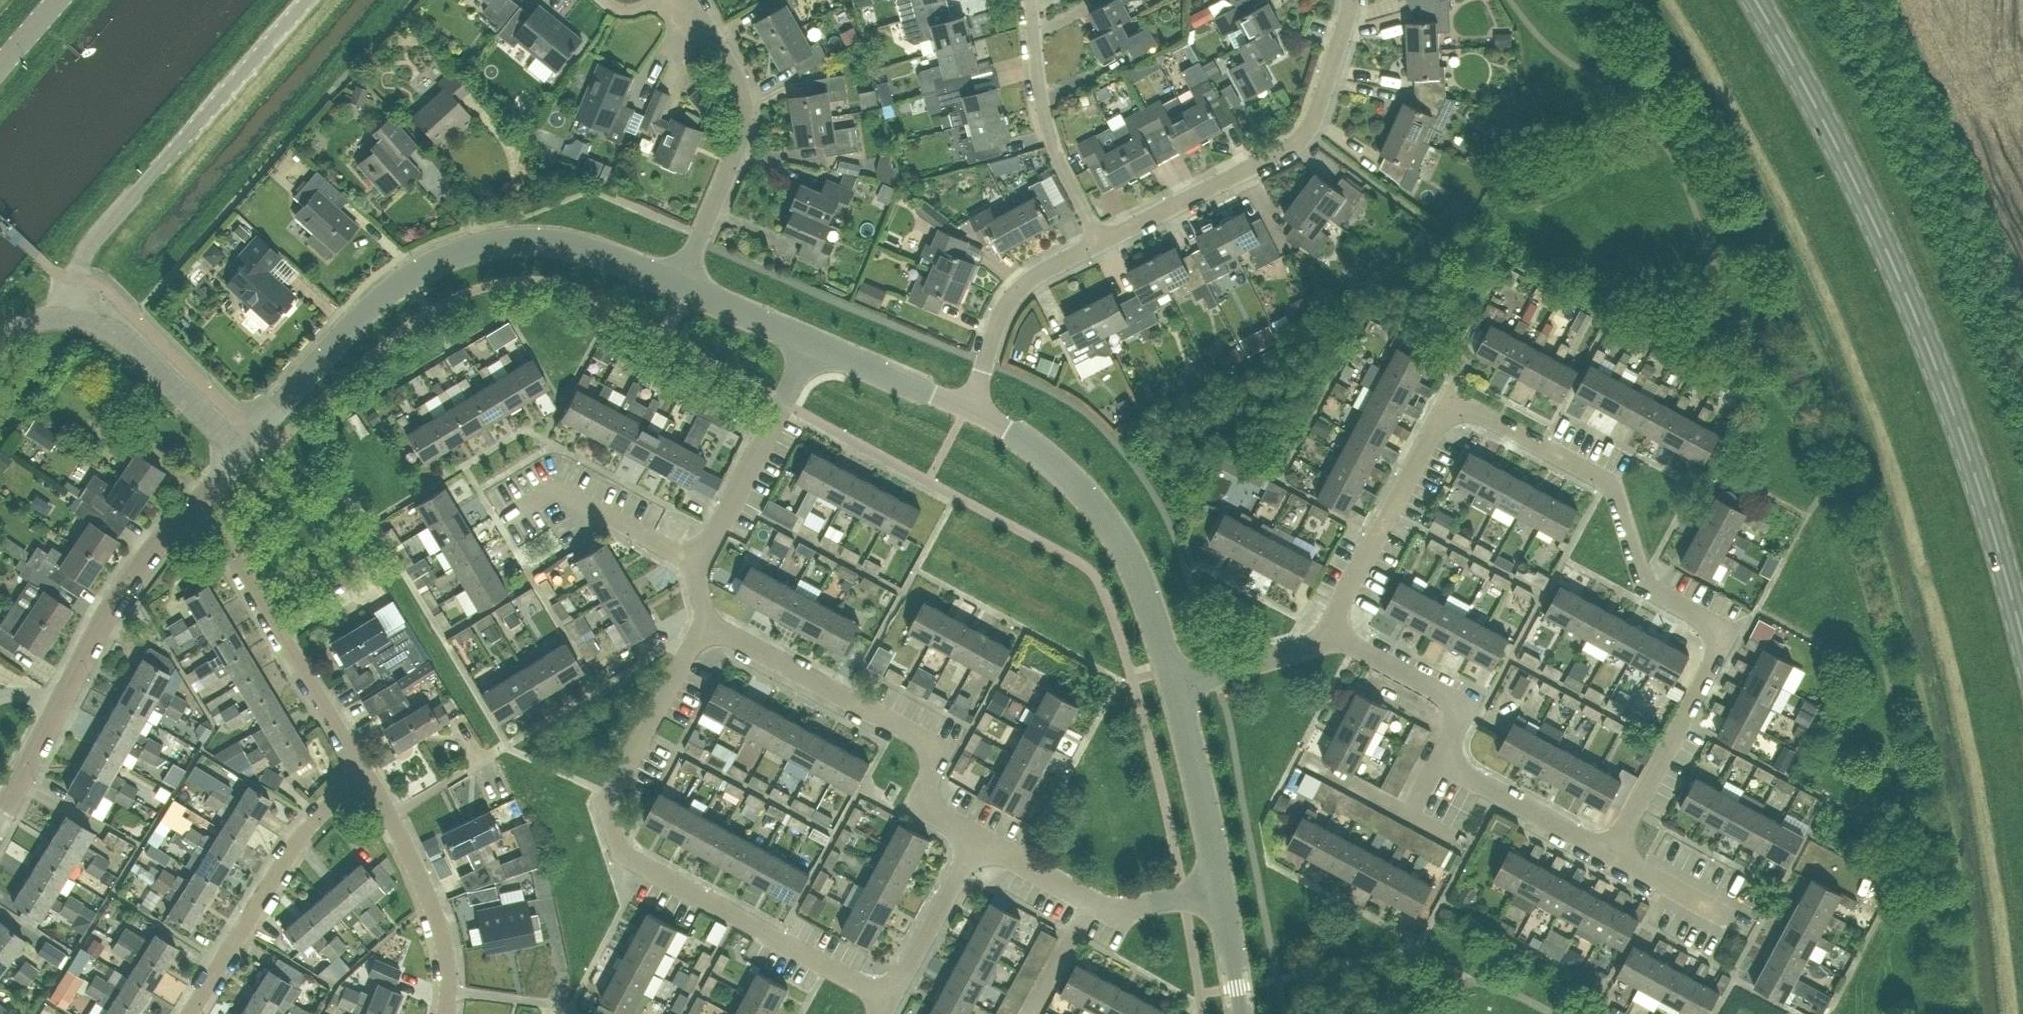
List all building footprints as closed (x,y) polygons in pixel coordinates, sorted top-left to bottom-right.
[(491,3),(484,12),(503,28),(521,7),(512,0),(488,0),(491,3)] [(769,45),(800,27),(790,9),(797,5),(794,0),(767,0),(760,4),(766,16),(756,22),(769,45)] [(949,9),(947,0),(899,0),(898,1),(903,21),(949,9)] [(1101,33),(1101,34),(1121,23),(1121,24),(1131,18),(1123,4),(1131,0),(1112,0),(1089,13),(1096,27),(1097,26),(1101,33)] [(1416,7),(1417,22),(1404,23),(1405,50),(1438,49),(1438,32),(1451,32),(1449,0),(1442,0),(1416,7)] [(1235,7),(1214,18),(1224,36),(1242,26),(1249,40),(1270,30),(1281,24),(1269,2),(1243,16),(1237,5),(1235,7)] [(583,41),(540,7),(533,16),(522,7),(500,35),(515,47),(520,41),(556,70),(573,50),(574,51),(583,41)] [(935,37),(939,51),(970,42),(963,16),(952,19),(949,9),(903,21),(908,39),(914,43),(935,37)] [(1128,37),(1121,24),(1121,23),(1101,34),(1101,33),(1090,39),(1102,61),(1128,47),(1133,58),(1156,45),(1146,27),(1128,37)] [(800,27),(769,45),(782,68),(793,62),(800,74),(828,58),(819,41),(811,46),(800,27)] [(882,44),(878,30),(865,34),(869,47),(882,44)] [(1274,37),(1270,30),(1249,40),(1239,45),(1247,59),(1229,69),(1239,88),(1250,82),(1253,88),(1271,79),(1261,62),(1282,51),(1275,37),(1274,37)] [(1512,46),(1511,33),(1491,34),(1491,47),(1512,46)] [(918,76),(923,95),(936,92),(969,83),(966,70),(977,67),(970,42),(939,51),(942,64),(921,70),(918,76)] [(1439,67),(1438,49),(1405,50),(1407,79),(1419,79),(1420,93),(1444,99),(1443,67),(1439,67)] [(1214,59),(1202,66),(1208,78),(1221,71),(1214,59)] [(618,75),(598,66),(576,116),(608,131),(605,137),(621,144),(636,109),(621,103),(632,78),(619,73),(618,75)] [(1198,103),(1184,111),(1202,143),(1203,143),(1201,140),(1208,136),(1209,137),(1223,129),(1209,103),(1219,98),(1208,78),(1202,66),(1191,72),(1195,81),(1188,85),(1198,103)] [(886,79),(882,67),(871,71),(874,82),(886,79)] [(470,89),(452,69),(436,83),(442,89),(410,116),(434,144),(456,125),(461,131),(474,120),(457,101),(470,89)] [(795,122),(832,115),(830,102),(848,99),(844,75),(814,79),(816,93),(791,97),(795,122)] [(936,92),(940,107),(952,103),(954,111),(950,113),(953,125),(970,121),(1002,112),(995,87),(972,93),(969,83),(936,92)] [(368,90),(356,85),(352,98),(364,103),(368,90)] [(716,104),(701,87),(691,96),(706,113),(716,104)] [(669,95),(657,90),(642,126),(665,136),(655,159),(664,163),(663,166),(674,171),(675,168),(685,171),(702,132),(672,119),(670,123),(660,118),(669,95)] [(1402,102),(1390,128),(1421,141),(1432,116),(1435,119),(1446,124),(1457,99),(1444,99),(1420,93),(1413,108),(1402,102)] [(1090,104),(1087,94),(1077,97),(1081,107),(1090,104)] [(1161,100),(1142,110),(1155,132),(1165,127),(1179,153),(1201,141),(1202,144),(1202,143),(1184,111),(1177,97),(1163,104),(1161,100)] [(1113,131),(1121,145),(1120,145),(1138,178),(1137,175),(1158,164),(1144,138),(1155,132),(1142,110),(1124,120),(1126,124),(1113,131)] [(1002,112),(970,121),(973,134),(961,138),(968,162),(1000,153),(997,141),(1009,138),(1002,112)] [(832,115),(795,122),(799,146),(824,142),(826,156),(860,151),(856,127),(835,131),(832,115)] [(414,146),(390,117),(371,133),(377,139),(368,147),(372,152),(357,165),(383,194),(398,181),(401,184),(416,171),(403,156),(414,146)] [(1138,178),(1120,145),(1113,132),(1110,127),(1096,134),(1078,144),(1090,167),(1101,161),(1115,187),(1129,180),(1128,179),(1136,175),(1138,178)] [(1390,128),(1379,153),(1390,159),(1384,173),(1404,188),(1417,159),(1414,157),(1421,141),(1390,128)] [(861,186),(861,169),(849,169),(848,186),(861,186)] [(341,194),(316,171),(293,197),(304,206),(295,215),(313,232),(305,241),(326,260),(334,251),(356,227),(331,204),(341,194)] [(1300,194),(1329,217),(1338,224),(1340,220),(1346,221),(1357,206),(1356,202),(1363,193),(1342,176),(1334,187),(1316,174),(1300,194)] [(880,191),(882,180),(862,177),(861,188),(880,191)] [(1009,209),(1025,238),(1051,224),(1044,212),(1055,207),(1040,179),(1028,186),(1034,196),(1009,209)] [(827,224),(828,224),(835,208),(843,212),(853,191),(827,180),(821,193),(801,184),(791,208),(794,210),(827,224)] [(1319,229),(1329,217),(1300,194),(1283,216),(1302,229),(1293,241),(1315,257),(1330,237),(1319,229)] [(948,218),(926,201),(917,212),(939,229),(948,218)] [(1002,251),(1025,238),(1009,209),(994,217),(988,207),(969,218),(984,245),(995,239),(1002,251)] [(831,225),(828,224),(827,224),(794,210),(784,233),(804,241),(798,255),(823,266),(832,245),(823,241),(831,225)] [(0,223),(0,231),(4,235),(20,219),(12,211),(0,223)] [(1222,222),(1219,223),(1235,254),(1248,248),(1258,267),(1279,256),(1260,219),(1249,224),(1244,213),(1223,224),(1222,222)] [(1203,248),(1192,253),(1218,305),(1207,283),(1229,272),(1223,260),(1235,254),(1219,223),(1217,224),(1218,227),(1197,237),(1203,248)] [(920,263),(967,283),(975,264),(960,258),(966,243),(938,230),(931,245),(926,242),(921,256),(922,257),(920,263)] [(279,257),(255,235),(239,254),(247,261),(226,284),(250,306),(244,313),(263,330),(293,296),(266,271),(279,257)] [(1150,257),(1166,289),(1179,283),(1184,294),(1193,290),(1198,299),(1204,296),(1210,309),(1218,305),(1192,253),(1181,259),(1175,247),(1154,259),(1153,256),(1150,257)] [(1166,289),(1150,257),(1147,259),(1148,261),(1127,272),(1139,294),(1128,300),(1143,329),(1158,322),(1152,310),(1160,307),(1154,295),(1166,289)] [(958,302),(967,283),(920,263),(919,264),(932,269),(928,279),(919,275),(908,299),(937,312),(944,296),(958,302)] [(887,291),(863,281),(857,297),(881,307),(887,291)] [(1143,329),(1128,300),(1117,305),(1112,294),(1091,304),(1090,303),(1088,304),(1104,335),(1116,329),(1122,340),(1143,329)] [(1104,335),(1088,304),(1085,305),(1086,307),(1065,318),(1070,329),(1059,334),(1074,364),(1097,353),(1106,353),(1112,350),(1104,335)] [(1497,308),(1490,304),(1481,320),(1488,324),(1497,308)] [(1475,354),(1497,366),(1513,336),(1511,335),(1498,328),(1506,313),(1497,308),(1489,324),(1490,325),(1475,354)] [(1593,317),(1581,311),(1572,329),(1584,335),(1593,317)] [(1278,321),(1283,336),(1297,331),(1292,316),(1278,321)] [(1497,366),(1518,378),(1534,348),(1532,346),(1519,339),(1527,324),(1519,320),(1511,335),(1513,336),(1497,366)] [(1555,359),(1553,358),(1540,351),(1548,336),(1540,331),(1532,346),(1534,348),(1518,378),(1539,389),(1555,359)] [(1390,344),(1397,347),(1385,370),(1416,386),(1414,389),(1429,398),(1434,390),(1418,381),(1427,365),(1420,361),(1426,350),(1396,334),(1390,344)] [(1555,359),(1539,389),(1561,401),(1577,371),(1561,362),(1570,347),(1561,343),(1553,358),(1555,359)] [(613,352),(598,344),(591,357),(606,365),(613,352)] [(1574,394),(1596,406),(1612,377),(1610,376),(1597,369),(1605,353),(1597,349),(1588,365),(1590,366),(1574,394)] [(507,371),(526,400),(547,387),(530,358),(514,368),(505,353),(497,358),(505,372),(507,371)] [(628,360),(619,356),(615,362),(624,367),(628,360)] [(1612,377),(1596,406),(1617,418),(1633,388),(1631,387),(1618,380),(1627,365),(1619,360),(1610,376),(1612,377)] [(1047,361),(1044,371),(1063,376),(1065,367),(1047,361)] [(488,383),(506,413),(526,400),(507,371),(505,372),(494,380),(485,365),(477,370),(486,385),(488,383)] [(1385,370),(1374,391),(1404,407),(1402,411),(1418,420),(1422,411),(1407,403),(1414,389),(1416,386),(1385,370)] [(1633,388),(1617,418),(1638,429),(1654,400),(1652,399),(1639,392),(1647,376),(1639,372),(1631,387),(1633,388)] [(598,401),(596,399),(582,392),(590,378),(582,374),(573,390),(575,391),(559,420),(581,432),(598,401)] [(485,425),(506,413),(488,383),(486,385),(473,392),(464,378),(456,383),(465,397),(467,396),(485,425)] [(602,443),(623,454),(639,423),(637,422),(624,415),(632,401),(630,400),(637,387),(631,383),(616,411),(618,412),(602,443)] [(1350,391),(1336,383),(1330,394),(1344,402),(1350,391)] [(1654,400),(1638,429),(1659,441),(1675,412),(1673,411),(1660,404),(1669,388),(1661,383),(1652,399),(1654,400)] [(581,432),(602,443),(618,412),(616,411),(604,404),(611,390),(603,386),(596,399),(598,401),(581,432)] [(1362,412),(1393,428),(1391,432),(1406,440),(1410,432),(1395,424),(1402,411),(1404,407),(1374,391),(1363,386),(1352,407),(1362,412)] [(465,438),(485,425),(467,396),(465,397),(453,405),(444,390),(436,395),(445,409),(447,408),(465,438)] [(693,395),(683,390),(677,402),(687,407),(693,395)] [(623,454),(644,465),(661,435),(658,433),(646,427),(662,397),(653,393),(645,408),(637,422),(639,423),(623,454)] [(1659,441),(1680,452),(1697,423),(1694,422),(1681,415),(1689,399),(1682,395),(1673,411),(1675,412),(1659,441)] [(730,414),(705,400),(697,414),(710,421),(723,428),(730,414)] [(444,450),(465,438),(447,408),(445,409),(432,417),(423,402),(415,407),(424,422),(426,421),(444,450)] [(1697,423),(1680,452),(1702,464),(1718,435),(1703,427),(1711,411),(1703,406),(1694,422),(1697,423)] [(1362,412),(1351,434),(1381,449),(1379,453),(1394,461),(1399,453),(1384,445),(1391,432),(1393,428),(1362,412)] [(354,413),(346,418),(360,438),(368,433),(354,413)] [(697,414),(680,445),(682,446),(665,477),(687,488),(688,486),(699,466),(703,458),(693,453),(710,421),(697,414)] [(426,421),(424,422),(411,430),(402,415),(395,420),(405,436),(406,435),(423,463),(444,450),(426,421)] [(644,465),(665,477),(682,446),(680,445),(667,438),(675,423),(666,419),(658,433),(661,435),(644,465)] [(1332,428),(1316,419),(1310,432),(1325,440),(1332,428)] [(120,475),(148,494),(163,471),(142,457),(151,445),(125,428),(110,450),(128,462),(120,475)] [(1351,434),(1340,455),(1370,470),(1368,474),(1383,482),(1388,474),(1372,465),(1379,453),(1381,449),(1351,434)] [(797,482),(819,494),(835,464),(813,452),(797,482)] [(1476,494),(1493,464),(1471,452),(1454,482),(1476,494)] [(1359,491),(1357,495),(1372,504),(1377,495),(1361,486),(1368,474),(1370,470),(1340,455),(1333,466),(1322,460),(1318,468),(1329,474),(1328,476),(1359,491)] [(835,464),(819,494),(840,505),(856,475),(835,464)] [(1476,494),(1497,506),(1514,475),(1493,464),(1476,494)] [(1246,475),(1227,465),(1223,473),(1241,483),(1244,478),(1259,487),(1263,478),(1248,470),(1246,475)] [(699,466),(688,486),(710,498),(721,478),(699,466)] [(81,499),(104,514),(112,502),(133,516),(148,494),(120,475),(111,487),(98,478),(92,475),(78,497),(81,499)] [(861,517),(877,487),(856,475),(840,505),(861,517)] [(1497,506),(1518,517),(1535,487),(1514,475),(1497,506)] [(1350,508),(1357,495),(1359,491),(1328,476),(1317,498),(1345,513),(1343,516),(1361,525),(1365,517),(1350,508)] [(1286,490),(1270,482),(1266,490),(1281,499),(1286,490)] [(877,487),(861,517),(882,528),(899,498),(877,487)] [(1535,487),(1518,517),(1540,529),(1556,498),(1535,487)] [(414,506),(427,527),(456,509),(443,488),(414,506)] [(1704,519),(1734,535),(1736,533),(1743,520),(1766,533),(1771,524),(1746,511),(1745,512),(1735,507),(1736,505),(1737,504),(1737,503),(1737,502),(1737,501),(1737,500),(1737,499),(1736,498),(1736,497),(1735,496),(1735,495),(1734,495),(1734,494),(1733,494),(1733,493),(1732,493),(1731,492),(1730,492),(1729,492),(1728,492),(1727,492),(1726,492),(1725,492),(1724,492),(1723,493),(1722,493),(1722,494),(1721,494),(1721,495),(1720,496),(1719,498),(1716,497),(1704,519)] [(1287,501),(1308,512),(1313,504),(1291,493),(1287,501)] [(899,498),(882,528),(904,540),(921,510),(899,498)] [(1556,498),(1540,529),(1562,540),(1578,510),(1556,498)] [(104,514),(81,499),(73,511),(88,521),(73,543),(102,562),(117,540),(96,526),(104,514)] [(800,516),(769,499),(762,513),(792,529),(800,516)] [(1313,504),(1308,512),(1324,521),(1328,512),(1313,504)] [(439,548),(469,530),(456,509),(427,527),(439,548)] [(1210,543),(1232,555),(1248,525),(1226,513),(1210,543)] [(1704,519),(1692,540),(1723,556),(1724,554),(1731,541),(1746,549),(1750,541),(1736,533),(1734,535),(1704,519)] [(1450,528),(1434,520),(1430,528),(1446,536),(1450,528)] [(818,532),(803,524),(799,532),(814,540),(818,532)] [(1232,555),(1253,566),(1273,529),(1263,524),(1259,531),(1248,525),(1232,555)] [(400,543),(391,527),(382,533),(392,548),(400,543)] [(1253,566),(1274,578),(1290,547),(1270,537),(1274,529),(1273,529),(1253,566)] [(469,530),(439,548),(451,568),(481,550),(469,530)] [(794,539),(779,531),(774,539),(790,548),(794,539)] [(1473,541),(1456,532),(1453,540),(1469,548),(1473,541)] [(73,543),(65,556),(51,547),(47,553),(36,545),(30,554),(2,535),(0,537),(0,544),(20,557),(59,583),(67,571),(86,585),(102,562),(73,543)] [(839,544),(824,536),(820,543),(836,551),(839,544)] [(1448,548),(1431,539),(1427,547),(1443,556),(1448,548)] [(1723,556),(1692,540),(1680,562),(1710,578),(1719,562),(1734,570),(1739,562),(1724,554),(1723,556)] [(815,551),(800,542),(795,550),(810,559),(815,551)] [(574,561),(587,582),(617,564),(604,543),(574,561)] [(1493,552),(1478,543),(1473,551),(1489,560),(1493,552)] [(861,555),(845,547),(841,554),(857,563),(861,555)] [(1290,547),(1274,578),(1296,589),(1312,559),(1290,547)] [(412,563),(403,548),(395,553),(404,568),(412,563)] [(481,550),(451,568),(464,589),(493,571),(481,550)] [(1468,559),(1453,550),(1449,558),(1464,567),(1468,559)] [(836,562),(821,553),(816,562),(832,571),(836,562)] [(1769,554),(1764,564),(1774,569),(1780,560),(1769,554)] [(1515,563),(1499,555),(1495,563),(1511,571),(1515,563)] [(20,557),(14,566),(21,570),(18,575),(42,591),(28,613),(56,631),(71,609),(50,595),(59,583),(20,557)] [(881,567),(866,558),(862,566),(877,574),(881,567)] [(1490,570),(1474,562),(1470,570),(1486,578),(1490,570)] [(1740,563),(1735,573),(1747,579),(1751,569),(1740,563)] [(617,564),(587,582),(600,603),(629,585),(617,564)] [(857,574),(842,565),(837,573),(853,582),(857,574)] [(758,607),(774,578),(752,566),(736,596),(758,607)] [(1536,575),(1520,566),(1516,574),(1543,589),(1550,577),(1538,571),(1536,575)] [(425,584),(415,569),(407,574),(417,589),(425,584)] [(493,571),(464,589),(477,610),(506,592),(493,571)] [(1511,581),(1495,573),(1491,581),(1506,590),(1511,581)] [(879,585),(864,577),(859,585),(875,593),(879,585)] [(795,589),(774,578),(758,607),(779,619),(795,589)] [(555,594),(545,579),(537,584),(547,599),(555,594)] [(1385,611),(1407,623),(1423,593),(1401,581),(1385,611)] [(195,623),(221,607),(208,585),(197,591),(191,582),(179,589),(198,620),(187,627),(182,618),(168,627),(173,635),(195,623)] [(1540,596),(1517,584),(1513,592),(1529,601),(1533,610),(1540,596)] [(612,623),(642,605),(629,585),(600,603),(612,623)] [(1566,628),(1583,597),(1561,585),(1544,616),(1566,628)] [(535,596),(530,588),(515,598),(520,606),(535,596)] [(795,589),(779,619),(800,630),(816,600),(795,589)] [(437,605),(428,590),(419,595),(429,610),(437,605)] [(1444,604),(1423,593),(1407,623),(1428,634),(1444,604)] [(1604,609),(1583,597),(1566,628),(1588,639),(1604,609)] [(568,615),(558,600),(550,605),(560,620),(568,615)] [(821,641),(837,612),(816,600),(800,630),(821,641)] [(514,608),(509,601),(494,611),(498,618),(502,615),(510,629),(520,623),(511,610),(514,608)] [(12,602),(0,621),(0,644),(12,652),(20,640),(41,653),(56,631),(28,613),(12,602)] [(930,644),(946,614),(924,602),(908,632),(930,644)] [(1465,616),(1444,604),(1428,634),(1449,646),(1465,616)] [(642,605),(612,623),(625,644),(655,627),(642,605)] [(211,642),(234,628),(221,607),(195,623),(173,635),(179,645),(203,630),(211,642)] [(1604,609),(1588,639),(1609,651),(1625,620),(1604,609)] [(450,626),(441,611),(433,616),(442,631),(450,626)] [(837,612),(821,641),(843,653),(859,624),(837,612)] [(493,621),(488,614),(474,623),(478,630),(493,621)] [(946,614),(930,644),(951,655),(967,625),(946,614)] [(588,628),(580,615),(563,626),(573,641),(580,636),(579,634),(588,628)] [(1486,627),(1465,616),(1449,646),(1470,657),(1486,627)] [(372,617),(351,630),(373,666),(389,657),(402,650),(412,667),(422,661),(402,626),(384,636),(372,617)] [(1776,628),(1759,619),(1750,637),(1766,646),(1776,628)] [(1630,662),(1646,632),(1625,620),(1609,651),(1630,662)] [(500,637),(492,624),(481,630),(490,644),(500,637)] [(989,637),(967,625),(951,655),(972,667),(989,637)] [(472,634),(468,627),(453,636),(457,643),(472,634)] [(1486,627),(1470,657),(1492,669),(1508,639),(1486,627)] [(247,649),(234,628),(211,642),(219,655),(193,670),(198,678),(220,665),(247,649)] [(373,666),(351,630),(330,642),(342,662),(338,664),(355,691),(372,681),(366,670),(357,675),(349,662),(356,658),(361,665),(369,660),(373,667),(373,666)] [(1630,662),(1651,673),(1667,643),(1646,632),(1630,662)] [(989,637),(972,667),(994,679),(1011,649),(989,637)] [(1754,667),(1752,671),(1781,686),(1795,693),(1807,671),(1779,656),(1785,646),(1774,640),(1768,650),(1765,649),(1766,646),(1750,637),(1745,645),(1761,654),(1754,667)] [(593,656),(584,641),(576,646),(585,661),(593,656)] [(542,656),(560,685),(581,672),(563,643),(542,656)] [(1689,655),(1667,643),(1651,673),(1673,685),(1689,655)] [(237,685),(260,671),(247,649),(220,665),(198,678),(203,686),(228,671),(237,685)] [(1541,659),(1525,651),(1521,660),(1537,668),(1541,659)] [(142,658),(129,681),(182,711),(187,704),(161,689),(174,667),(169,658),(164,655),(157,667),(142,658)] [(560,685),(542,656),(522,668),(539,697),(560,685)] [(1770,707),(1781,686),(1752,671),(1754,667),(1738,658),(1734,667),(1749,675),(1742,688),(1740,692),(1770,707)] [(426,661),(410,671),(417,683),(434,673),(426,661)] [(1564,671),(1548,663),(1543,672),(1559,680),(1564,671)] [(501,681),(519,710),(539,697),(522,668),(501,681)] [(905,676),(889,668),(884,676),(900,684),(905,676)] [(1018,674),(1009,669),(1001,683),(1003,684),(1001,687),(1008,691),(1018,674)] [(273,692),(260,671),(237,685),(249,705),(238,712),(234,704),(212,716),(218,725),(246,708),(273,692)] [(417,683),(410,671),(395,680),(403,692),(417,683)] [(1528,677),(1522,673),(1517,682),(1524,686),(1528,677)] [(1569,675),(1565,683),(1580,691),(1584,682),(1569,675)] [(926,688),(911,680),(906,688),(922,696),(926,688)] [(1729,713),(1758,728),(1770,707),(1740,692),(1742,688),(1727,680),(1723,688),(1738,696),(1731,709),(1729,713)] [(182,711),(129,681),(117,702),(144,718),(150,708),(160,714),(163,713),(176,721),(182,711)] [(385,686),(418,738),(448,720),(438,704),(428,710),(424,702),(412,710),(394,681),(385,686)] [(519,710),(501,681),(480,694),(497,723),(519,710)] [(704,712),(726,724),(742,694),(720,682),(704,712)] [(1560,690),(1544,682),(1539,691),(1555,699),(1560,690)] [(397,751),(418,738),(385,686),(360,701),(370,716),(386,707),(394,721),(382,728),(397,751)] [(1606,695),(1590,687),(1586,694),(1602,702),(1606,695)] [(1036,712),(1066,729),(1078,707),(1048,690),(1036,712)] [(1005,695),(997,691),(988,706),(997,711),(1005,695)] [(263,727),(286,713),(273,692),(246,708),(218,725),(218,726),(220,725),(222,728),(229,730),(255,714),(263,727)] [(947,700),(932,692),(928,699),(943,708),(947,700)] [(1345,714),(1375,730),(1387,708),(1356,692),(1345,714)] [(1581,701),(1565,693),(1560,701),(1577,710),(1581,701)] [(763,706),(742,694),(726,724),(747,736),(763,706)] [(971,700),(958,694),(949,711),(964,719),(968,711),(966,709),(971,700)] [(1626,706),(1611,698),(1607,706),(1622,715),(1626,706)] [(1820,706),(1805,698),(1798,710),(1813,718),(1820,706)] [(1020,721),(1027,704),(1014,699),(1007,715),(1020,721)] [(1729,713),(1731,709),(1716,701),(1712,709),(1727,717),(1717,734),(1746,750),(1758,728),(1729,713)] [(117,702),(104,724),(157,754),(161,747),(136,732),(144,718),(117,702)] [(1603,713),(1586,704),(1582,713),(1598,722),(1603,713)] [(747,736),(768,747),(784,717),(763,706),(747,736)] [(1648,717),(1632,709),(1627,718),(1644,726),(1648,717)] [(993,715),(985,711),(976,726),(985,731),(993,715)] [(1054,750),(1066,729),(1036,712),(1024,733),(1054,750)] [(299,735),(286,713),(263,727),(263,728),(251,735),(258,746),(244,755),(238,744),(215,758),(237,771),(272,751),(299,735)] [(1345,714),(1334,736),(1364,751),(1375,730),(1345,714)] [(1520,764),(1536,733),(1522,726),(1526,719),(1518,714),(1498,752),(1520,764)] [(1624,724),(1608,715),(1603,725),(1619,733),(1624,724)] [(784,717),(768,747),(789,758),(805,729),(784,717)] [(1415,722),(1403,745),(1420,753),(1431,731),(1415,722)] [(210,730),(200,723),(195,731),(198,733),(195,738),(203,743),(210,730)] [(104,724),(92,745),(119,761),(125,751),(137,758),(138,755),(160,768),(164,760),(156,755),(157,754),(104,724)] [(1645,737),(1630,728),(1625,736),(1641,745),(1645,737)] [(826,740),(805,729),(789,758),(810,770),(826,740)] [(708,737),(694,730),(684,748),(700,757),(705,749),(702,748),(708,737)] [(981,736),(973,732),(965,748),(973,752),(981,736)] [(1054,750),(1024,733),(1013,754),(1043,771),(1054,750)] [(1520,764),(1541,775),(1557,745),(1536,733),(1520,764)] [(237,771),(238,772),(248,776),(268,764),(269,766),(281,758),(288,770),(312,756),(299,735),(272,751),(237,771)] [(1353,774),(1364,751),(1334,736),(1322,758),(1353,774)] [(810,770),(831,781),(848,751),(826,740),(810,770)] [(1731,752),(1716,743),(1711,751),(1726,760),(1731,752)] [(92,745),(79,767),(132,797),(137,790),(123,782),(124,780),(112,773),(119,761),(92,745)] [(1420,753),(1403,745),(1392,766),(1408,774),(1420,753)] [(1578,756),(1557,745),(1541,775),(1562,787),(1578,756)] [(870,763),(848,751),(831,781),(853,793),(870,763)] [(727,761),(711,752),(706,761),(722,769),(727,761)] [(969,758),(962,753),(954,769),(961,773),(969,758)] [(1001,775),(1031,792),(1043,771),(1013,754),(1001,775)] [(1578,756),(1562,787),(1583,798),(1599,768),(1578,756)] [(1753,765),(1738,756),(1733,763),(1749,772),(1753,765)] [(702,768),(687,760),(683,768),(698,776),(702,768)] [(174,763),(164,781),(176,789),(186,771),(174,763)] [(748,772),(731,764),(727,772),(744,780),(748,772)] [(1398,795),(1408,774),(1392,766),(1381,786),(1398,795)] [(1774,775),(1759,766),(1754,774),(1770,783),(1774,775)] [(127,806),(132,797),(79,767),(67,789),(79,796),(74,804),(89,812),(100,794),(112,800),(113,798),(127,806)] [(281,776),(265,767),(258,779),(274,788),(281,776)] [(1620,779),(1599,768),(1583,798),(1605,810),(1609,802),(1620,807),(1636,777),(1625,771),(1620,779)] [(723,779),(707,771),(703,779),(719,787),(723,779)] [(196,782),(257,821),(271,800),(248,785),(239,799),(201,774),(196,782)] [(769,784),(753,775),(749,784),(765,792),(769,784)] [(791,781),(780,775),(770,795),(786,803),(790,795),(785,792),(791,781)] [(994,800),(1019,814),(1031,792),(1001,775),(994,789),(985,784),(978,796),(992,804),(994,800)] [(1680,807),(1702,819),(1718,789),(1696,777),(1680,807)] [(221,828),(244,842),(257,821),(196,782),(195,783),(186,778),(181,786),(195,795),(197,792),(206,798),(205,800),(219,808),(216,812),(227,819),(221,828)] [(1795,786),(1780,778),(1775,786),(1791,794),(1795,786)] [(1335,809),(1344,792),(1322,781),(1313,797),(1335,809)] [(744,790),(728,782),(724,790),(740,799),(744,790)] [(1723,830),(1739,800),(1718,789),(1702,819),(1723,830)] [(1817,798),(1801,789),(1796,798),(1812,806),(1817,798)] [(185,814),(194,798),(183,792),(174,808),(185,814)] [(766,802),(748,792),(744,800),(761,809),(766,802)] [(1335,809),(1356,820),(1365,804),(1344,792),(1335,809)] [(665,835),(682,805),(660,793),(643,823),(665,835)] [(811,806),(795,798),(791,806),(807,814),(811,806)] [(1723,830),(1744,842),(1760,812),(1739,800),(1723,830)] [(787,813),(771,804),(766,812),(783,821),(787,813)] [(1365,804),(1356,820),(1377,831),(1386,815),(1365,804)] [(682,805),(665,835),(687,847),(703,817),(682,805)] [(863,811),(855,807),(847,823),(855,827),(863,811)] [(833,817),(816,808),(812,817),(829,826),(833,817)] [(486,811),(463,822),(479,854),(490,882),(492,881),(484,864),(494,859),(486,841),(501,834),(495,821),(491,823),(486,811)] [(1744,842),(1765,853),(1782,823),(1760,812),(1744,842)] [(65,815),(52,837),(79,854),(90,860),(104,869),(109,860),(84,845),(92,832),(65,815)] [(1386,815),(1377,831),(1398,843),(1407,826),(1386,815)] [(808,824),(792,816),(787,824),(803,833),(808,824)] [(1309,858),(1325,827),(1303,816),(1287,846),(1309,858)] [(708,858),(724,828),(703,817),(687,847),(708,858)] [(162,849),(176,827),(164,820),(150,841),(162,849)] [(465,891),(490,882),(479,854),(463,822),(441,833),(446,842),(443,844),(450,859),(465,851),(473,869),(458,876),(465,891)] [(526,822),(511,828),(522,855),(514,858),(519,872),(545,863),(538,848),(537,848),(526,822)] [(1804,835),(1782,823),(1765,853),(1787,865),(1804,835)] [(900,824),(888,845),(918,862),(930,840),(900,824)] [(217,884),(230,863),(207,849),(197,843),(202,835),(188,826),(177,843),(194,853),(187,865),(217,884)] [(1398,843),(1420,854),(1428,837),(1407,826),(1398,843)] [(830,836),(814,827),(809,836),(825,845),(830,836)] [(1309,858),(1330,869),(1347,839),(1325,827),(1309,858)] [(221,828),(214,838),(206,834),(202,835),(197,843),(207,849),(230,863),(244,842),(221,828)] [(708,858),(729,870),(745,840),(724,828),(708,858)] [(852,832),(844,828),(835,845),(843,849),(852,832)] [(126,841),(107,831),(102,841),(121,851),(126,841)] [(79,854),(52,837),(39,858),(66,875),(79,854)] [(1450,849),(1428,837),(1420,854),(1441,866),(1450,849)] [(1347,839),(1330,869),(1352,880),(1368,850),(1347,839)] [(745,840),(729,870),(750,881),(766,851),(745,840)] [(1493,879),(1515,891),(1532,861),(1535,863),(1544,847),(1536,843),(1527,858),(1510,849),(1493,879)] [(918,862),(888,845),(876,867),(906,883),(918,862)] [(840,853),(832,849),(823,865),(831,869),(840,853)] [(1389,861),(1368,850),(1352,880),(1373,891),(1389,861)] [(750,881),(771,893),(787,862),(766,851),(750,881)] [(1532,861),(1515,891),(1536,902),(1553,872),(1557,874),(1565,859),(1557,854),(1548,870),(1535,863),(1532,861)] [(39,858),(26,879),(53,896),(66,875),(39,858)] [(90,860),(84,869),(99,877),(104,869),(90,860)] [(1410,872),(1389,861),(1373,891),(1394,903),(1410,872)] [(809,874),(787,862),(771,893),(793,904),(809,874)] [(340,880),(376,922),(384,916),(373,903),(396,884),(378,863),(367,873),(360,864),(340,880)] [(203,905),(217,884),(187,865),(195,870),(188,881),(177,874),(175,878),(161,869),(157,875),(203,905)] [(551,895),(544,866),(529,869),(530,875),(519,877),(522,894),(534,891),(536,899),(551,895)] [(1536,902),(1558,914),(1574,884),(1578,886),(1586,870),(1578,866),(1569,881),(1557,874),(1553,872),(1536,902)] [(906,883),(876,867),(865,888),(895,904),(906,883)] [(829,874),(820,870),(812,886),(820,890),(829,874)] [(1432,884),(1410,872),(1394,903),(1416,914),(1432,884)] [(190,927),(203,905),(157,875),(150,887),(174,902),(168,913),(190,927)] [(1558,914),(1579,925),(1595,895),(1599,897),(1607,882),(1599,877),(1591,893),(1578,886),(1574,884),(1558,914)] [(1831,916),(1832,913),(1838,901),(1853,909),(1857,901),(1841,892),(1840,894),(1811,878),(1799,900),(1831,916)] [(73,920),(78,911),(64,903),(53,896),(26,879),(12,901),(40,917),(48,905),(73,920)] [(322,896),(338,916),(349,906),(368,929),(376,922),(340,880),(322,896)] [(497,887),(483,890),(486,902),(499,899),(497,887)] [(883,925),(895,904),(865,888),(853,909),(883,925)] [(1612,904),(1599,897),(1595,895),(1579,925),(1581,926),(1577,933),(1596,943),(1616,907),(1620,909),(1628,893),(1620,889),(1612,904)] [(159,896),(150,890),(141,904),(150,910),(159,896)] [(817,897),(809,892),(800,908),(808,912),(817,897)] [(69,894),(64,903),(78,911),(83,903),(69,894)] [(338,916),(322,896),(302,913),(319,932),(338,916)] [(524,899),(499,905),(501,910),(508,947),(533,942),(531,930),(538,928),(535,914),(527,916),(524,899)] [(1616,907),(1596,943),(1600,937),(1622,949),(1638,920),(1640,921),(1649,905),(1641,900),(1633,916),(1620,909),(1616,907)] [(1831,916),(1799,900),(1788,921),(1819,937),(1820,935),(1827,922),(1842,929),(1846,921),(1832,913),(1831,916)] [(991,902),(979,924),(1009,941),(1021,919),(991,902)] [(484,952),(508,947),(501,910),(499,905),(476,909),(484,952)] [(883,925),(853,909),(841,931),(871,947),(883,925)] [(302,913),(283,929),(300,949),(308,941),(317,951),(320,949),(330,961),(338,955),(327,942),(327,941),(319,932),(302,913)] [(648,913),(636,935),(666,952),(678,930),(648,913)] [(9,961),(25,941),(0,921),(0,953),(9,961)] [(1819,937),(1788,921),(1777,942),(1808,958),(1809,956),(1816,943),(1830,951),(1835,943),(1820,935),(1819,937)] [(967,946),(997,962),(1009,941),(979,924),(967,946)] [(117,940),(163,969),(177,947),(154,933),(148,942),(125,927),(117,940)] [(1041,929),(1029,952),(1045,961),(1058,938),(1041,929)] [(327,942),(338,955),(346,947),(336,934),(327,941),(327,942)] [(1539,949),(1544,938),(1535,934),(1530,944),(1539,949)] [(666,952),(636,935),(625,956),(655,973),(666,952)] [(1544,938),(1539,949),(1560,960),(1565,950),(1544,938)] [(1655,957),(1659,959),(1667,943),(1659,938),(1651,955),(1633,945),(1616,975),(1639,987),(1655,957)] [(127,976),(150,990),(163,969),(117,940),(115,940),(111,946),(136,962),(127,976)] [(65,954),(45,941),(37,954),(57,967),(65,954)] [(1765,964),(1796,979),(1797,977),(1804,964),(1819,972),(1823,964),(1809,956),(1808,958),(1777,942),(1765,964)] [(997,962),(967,946),(956,967),(986,983),(997,962)] [(1565,950),(1560,960),(1574,968),(1579,958),(1565,950)] [(1655,957),(1639,987),(1660,998),(1676,968),(1680,970),(1688,954),(1680,950),(1671,966),(1659,959),(1655,957)] [(711,955),(703,951),(695,967),(702,971),(711,955)] [(1045,961),(1029,952),(1017,973),(1034,982),(1045,961)] [(9,961),(0,953),(0,973),(9,961)] [(730,957),(721,953),(713,969),(721,973),(730,957)] [(613,977),(643,994),(655,973),(625,956),(613,977)] [(400,969),(374,958),(368,974),(394,985),(400,969)] [(27,960),(20,969),(32,978),(39,971),(27,960)] [(1660,998),(1681,1010),(1697,980),(1701,982),(1710,966),(1701,961),(1693,977),(1680,970),(1676,968),(1660,998)] [(254,991),(291,1013),(315,1013),(317,1009),(304,1010),(281,996),(289,983),(295,986),(302,976),(284,964),(277,975),(267,969),(254,991)] [(1061,994),(1083,1006),(1099,976),(1077,964),(1061,994)] [(1796,979),(1765,964),(1753,986),(1784,1002),(1791,989),(1826,1008),(1832,996),(1797,977),(1796,979)] [(944,988),(974,1004),(986,983),(956,967),(944,988)] [(32,978),(20,969),(12,977),(24,987),(32,978)] [(84,979),(68,969),(49,999),(70,1011),(74,1005),(69,1003),(84,979)] [(700,975),(692,971),(683,987),(691,992),(700,975)] [(746,995),(776,1011),(787,989),(758,973),(746,995)] [(1034,982),(1017,973),(1006,994),(1022,1003),(1034,982)] [(1681,1010),(1689,1013),(1707,1013),(1719,993),(1721,994),(1731,977),(1723,973),(1714,989),(1701,982),(1697,980),(1681,1010)] [(136,1011),(150,990),(127,976),(118,990),(95,975),(90,983),(136,1011)] [(718,979),(709,975),(701,991),(709,995),(718,979)] [(1098,1013),(1106,1013),(1120,987),(1099,976),(1083,1006),(1098,1013)] [(613,977),(601,999),(629,1013),(632,1013),(643,994),(613,977)] [(136,1011),(90,983),(85,991),(98,1000),(97,1002),(107,1008),(103,1013),(135,1013),(136,1011)] [(386,1013),(393,1013),(402,993),(378,983),(372,995),(345,984),(344,987),(338,985),(335,992),(386,1013)] [(1120,987),(1106,1013),(1133,1013),(1141,998),(1120,987)] [(944,988),(933,1009),(942,1013),(969,1013),(974,1004),(944,988)] [(254,991),(240,1012),(244,1013),(270,1013),(271,1013),(291,1013),(254,991)] [(335,992),(334,994),(340,996),(337,1004),(359,1013),(386,1013),(335,992)] [(688,996),(680,992),(671,1009),(679,1013),(688,996)] [(1006,994),(995,1013),(1017,1013),(1022,1003),(1006,994)] [(776,1011),(746,995),(735,1013),(774,1013),(776,1011)] [(698,996),(689,1013),(692,1013),(699,1013),(706,1000),(698,996)] [(1133,1013),(1161,1013),(1163,1010),(1141,998),(1133,1013)] [(8,1010),(0,1004),(0,1013),(5,1013),(8,1010)]
